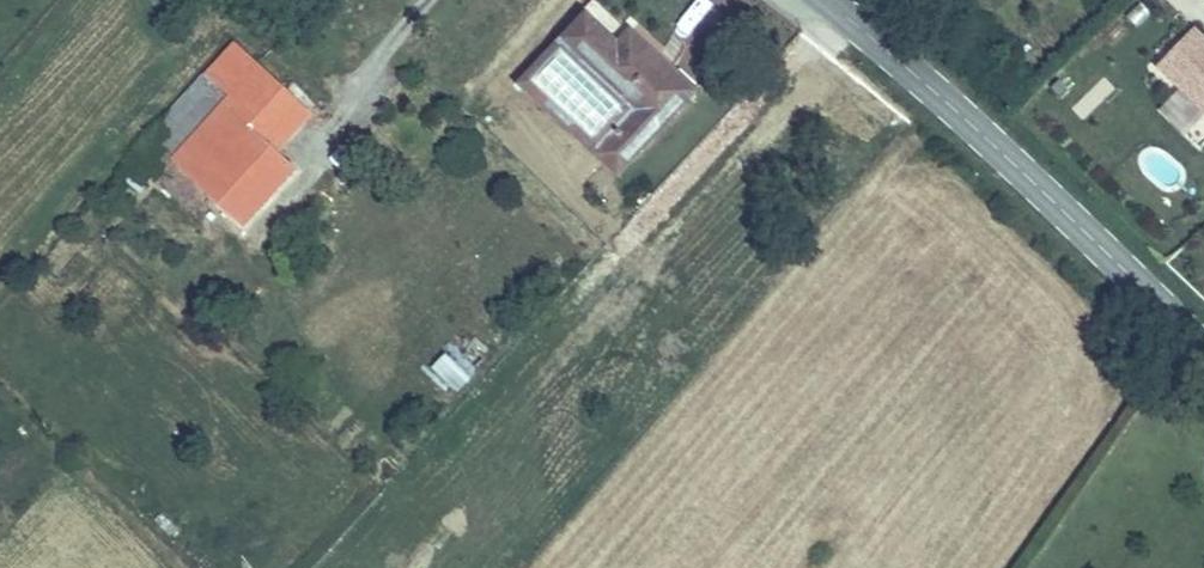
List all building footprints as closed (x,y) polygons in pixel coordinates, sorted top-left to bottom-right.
[(668,64),(629,30),(617,43),(582,13),(513,91),(611,178),(680,100),(655,78),(668,64)] [(1196,23),(1156,62),(1203,110),(1203,32),(1196,23)] [(301,123),(231,53),(128,156),(191,219),(209,201),(171,164),(235,99),(256,121),(245,133),(269,156),(301,123)] [(655,78),(680,100),(692,85),(668,64),(655,78)] [(171,164),(209,201),(233,225),(285,172),(269,156),(245,133),(256,121),(235,99),(171,164)] [(453,392),(489,351),(464,329),(428,371),(453,392)]
